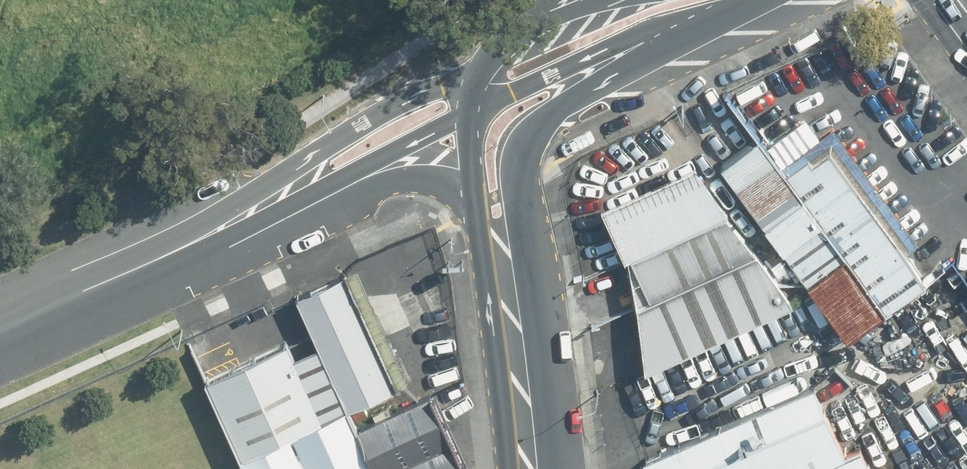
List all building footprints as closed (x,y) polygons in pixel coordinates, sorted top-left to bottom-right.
[(717,163),(846,336),(929,274),(830,142),(787,174),(757,133),(717,163)] [(623,252),(646,370),(794,305),(695,174),(606,214),(623,252)] [(359,269),(295,298),(348,412),(412,383),(359,269)] [(239,468),(366,468),(309,343),(203,390),(239,468)] [(643,460),(646,468),(813,468),(844,456),(814,387),(643,460)] [(367,468),(457,468),(424,397),(349,431),(367,468)] [(844,456),(813,468),(870,468),(861,449),(844,456)]
